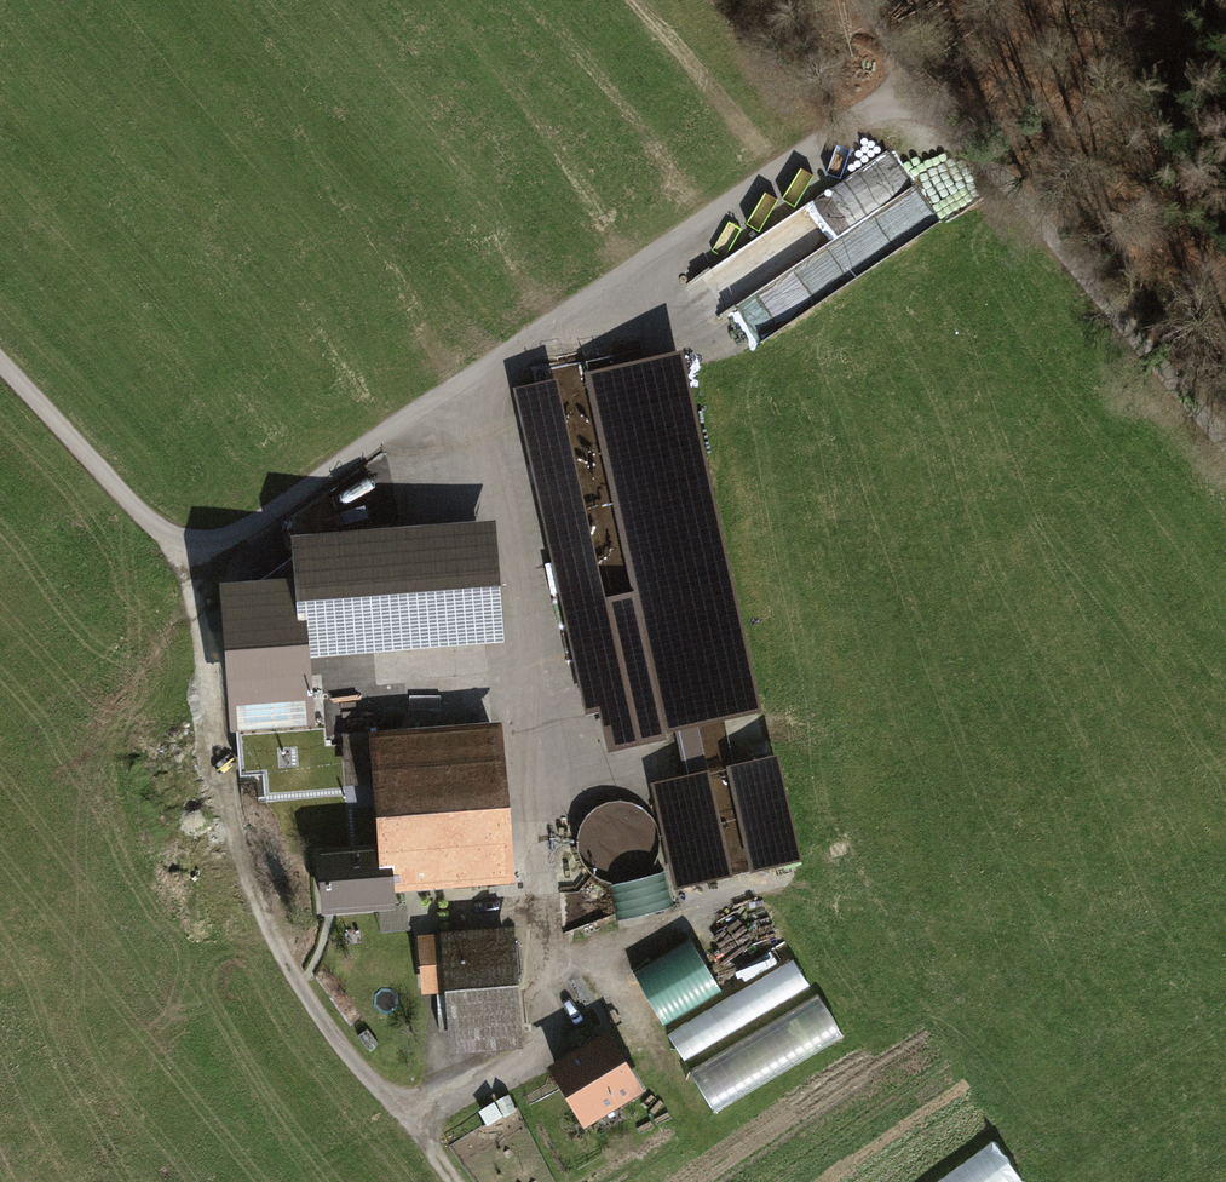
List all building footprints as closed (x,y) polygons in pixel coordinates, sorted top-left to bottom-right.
[(896,155),(706,261),(744,328),(893,245),(870,203),(910,181),(896,155)] [(755,707),(678,358),(588,378),(642,626),(607,634),(553,385),(536,389),(613,738),(755,707)] [(313,554),(312,541),(296,542),(297,555),(313,554)] [(304,648),(347,644),(485,633),(478,543),(296,557),(304,648)] [(229,583),(232,643),(295,640),(292,580),(229,583)] [(488,671),(485,633),(347,644),(350,682),(488,671)] [(504,875),(492,730),(346,742),(349,780),(378,778),(384,851),(322,856),(326,907),(390,902),(387,870),(452,865),(453,879),(504,875)] [(747,764),(727,769),(750,870),(770,865),(747,764)] [(727,869),(707,779),(670,788),(690,877),(727,869)] [(583,860),(623,862),(625,814),(585,813),(583,860)] [(691,938),(633,974),(664,1025),(722,989),(691,938)] [(447,942),(423,944),(426,986),(451,985),(454,1034),(515,1030),(509,945),(448,950),(447,942)] [(801,964),(666,1022),(679,1051),(813,993),(801,964)] [(747,1023),(752,1031),(814,996),(809,988),(747,1023)] [(691,1072),(715,1111),(844,1031),(820,992),(691,1072)] [(635,1089),(608,1043),(584,1058),(581,1054),(556,1070),(582,1113),(612,1095),(616,1101),(635,1089)]
